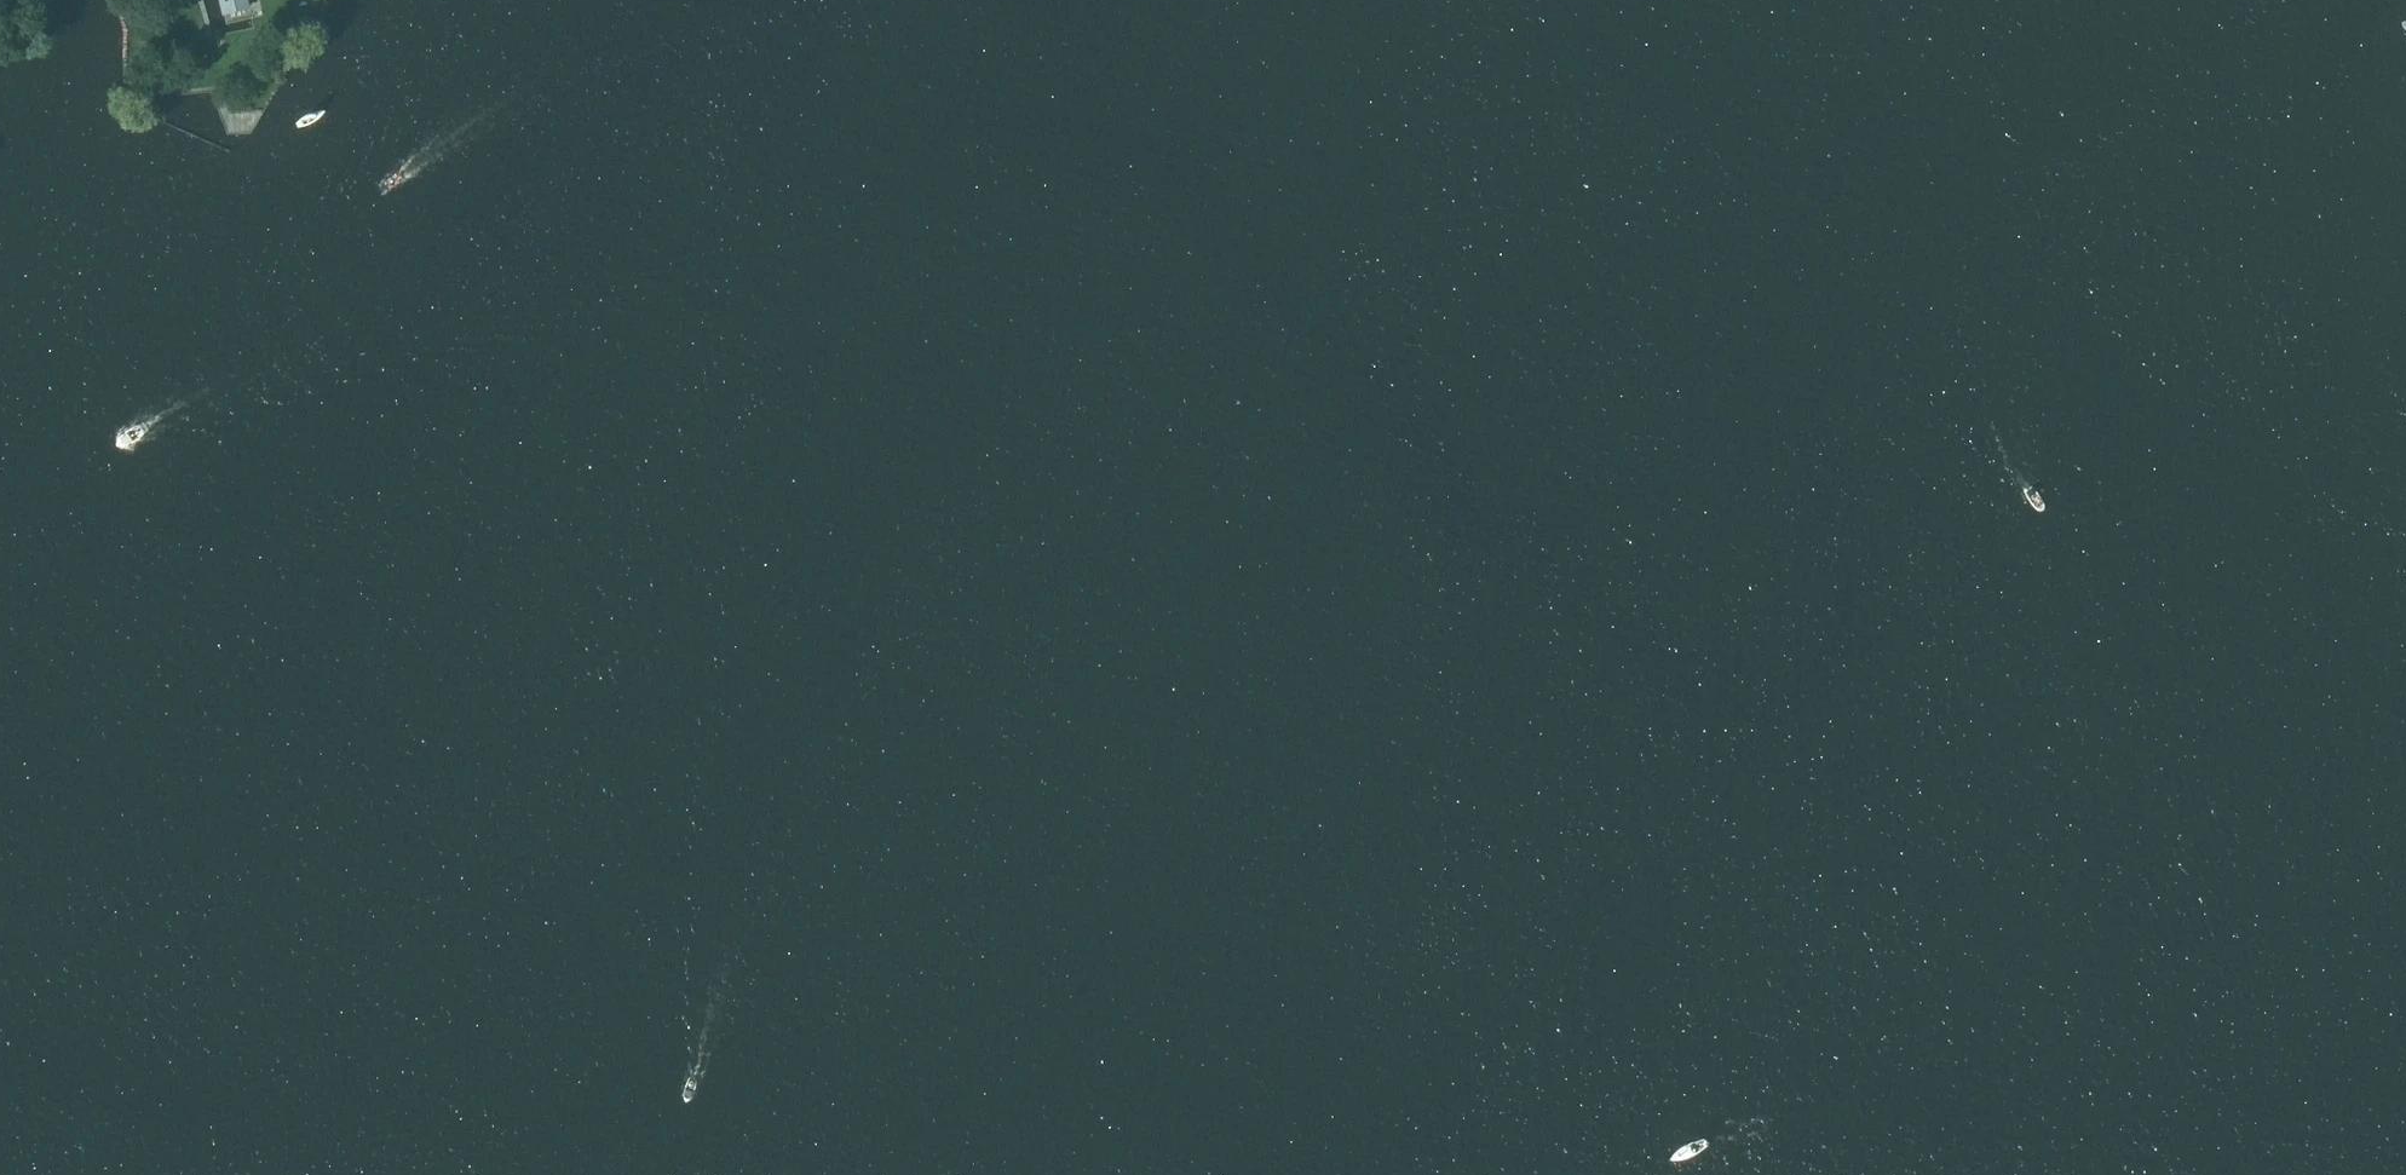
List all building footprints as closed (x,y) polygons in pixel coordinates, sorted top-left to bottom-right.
[(221,14),(249,8),(247,0),(218,0),(221,14)]
